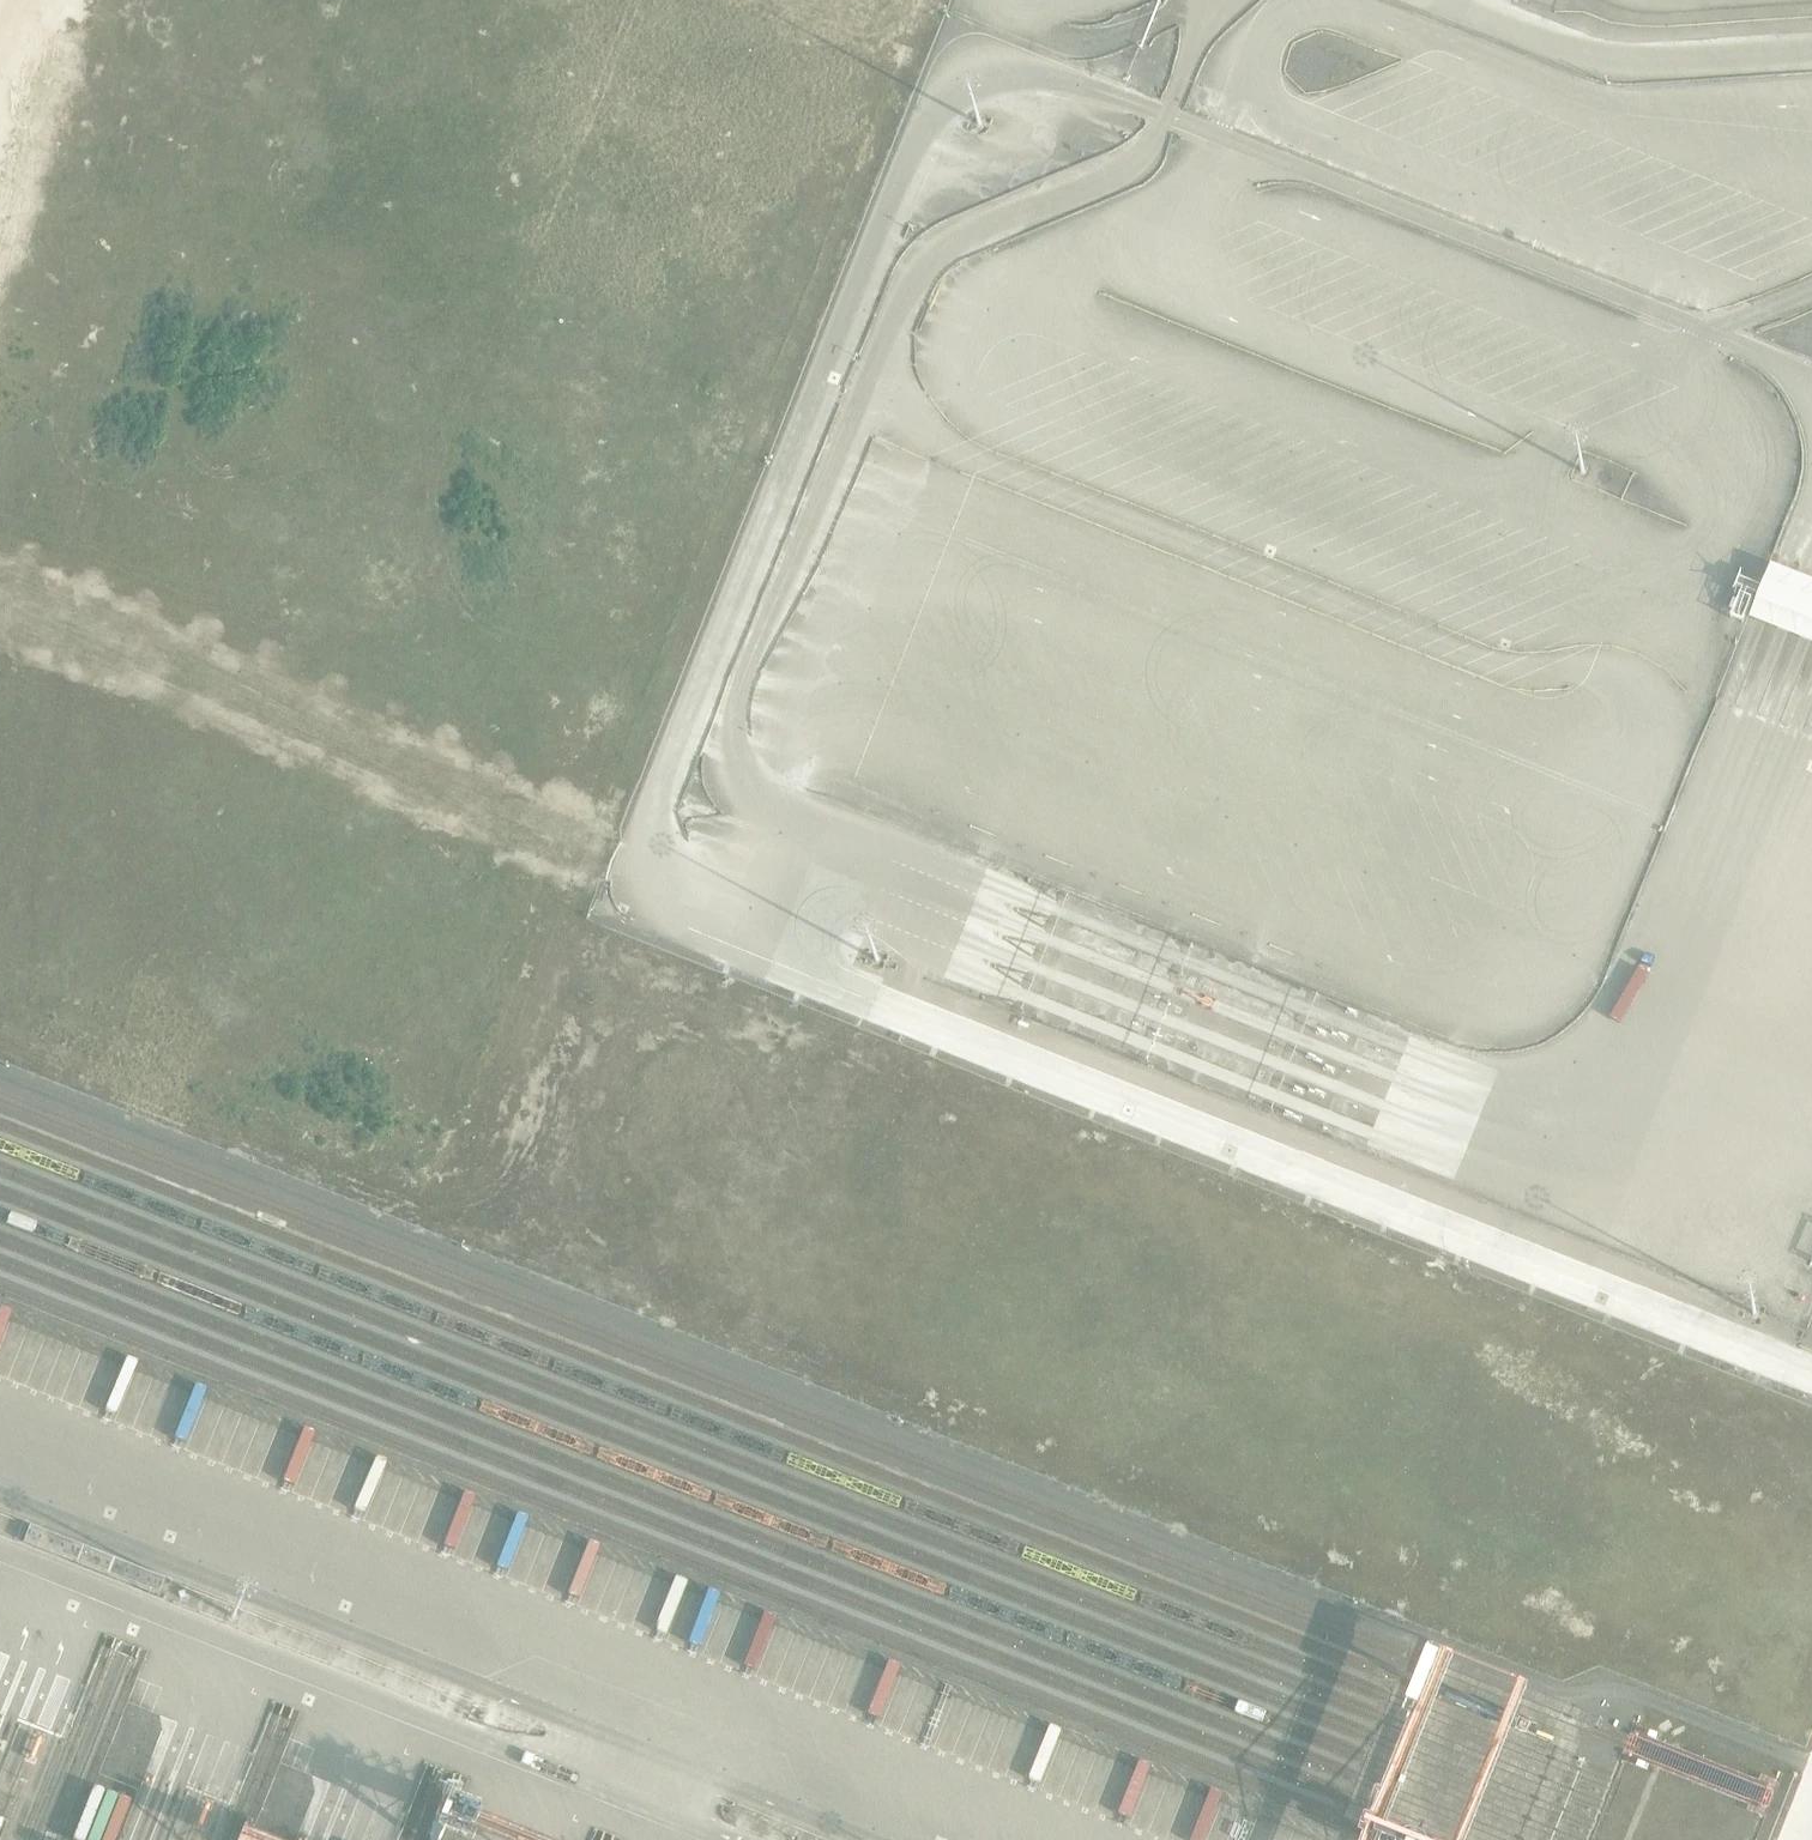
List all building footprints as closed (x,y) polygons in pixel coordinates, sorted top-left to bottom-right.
[(1811,650),(1811,572),(1756,550),(1732,618),(1811,650)]
